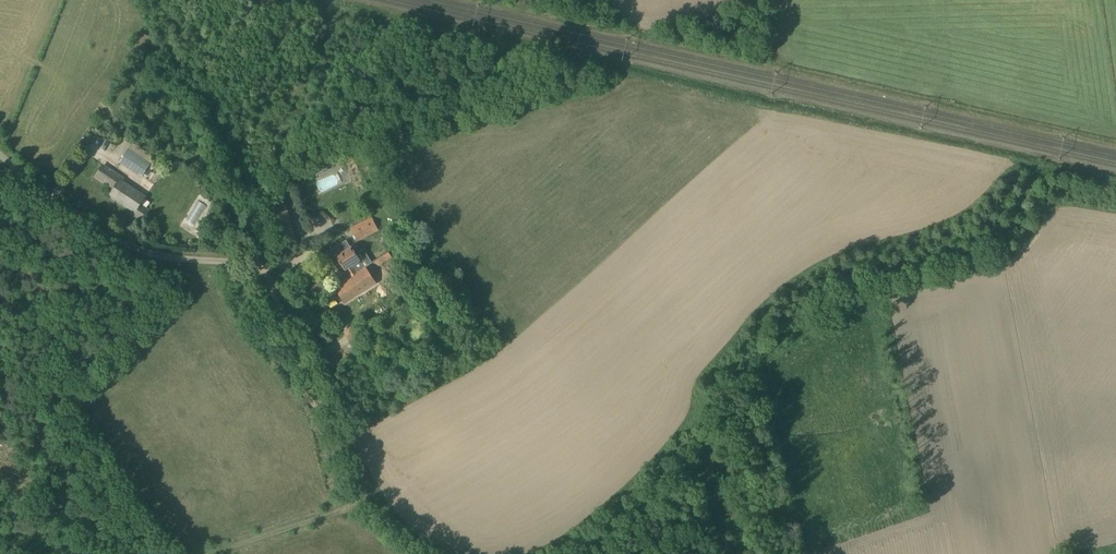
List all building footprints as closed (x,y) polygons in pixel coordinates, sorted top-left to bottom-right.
[(120,162),(142,177),(148,170),(152,164),(129,149),(120,162)] [(318,166),(312,169),(314,173),(320,170),(323,172),(328,170),(328,166),(335,163),(331,156),(325,159),(326,161),(324,161),(320,163),(318,166)] [(143,221),(149,212),(150,210),(141,204),(146,197),(122,182),(125,178),(104,164),(96,176),(115,188),(110,195),(135,211),(133,214),(143,221)] [(338,172),(315,182),(319,193),(342,183),(338,172)] [(197,203),(194,211),(205,214),(208,206),(197,203)] [(277,245),(288,242),(294,240),(285,209),(268,213),(277,245)] [(357,241),(379,230),(372,217),(350,228),(357,241)] [(203,219),(197,230),(205,235),(212,225),(203,219)] [(358,259),(359,259),(351,247),(350,248),(345,241),(326,254),(332,261),(333,261),(336,266),(340,263),(350,277),(363,268),(363,269),(365,267),(361,261),(360,262),(358,259)] [(378,267),(392,258),(388,252),(375,261),(378,267)] [(363,268),(350,277),(335,287),(346,303),(376,282),(374,278),(377,276),(373,269),(369,271),(366,267),(365,268),(365,267),(363,269),(363,268)] [(331,372),(341,367),(333,353),(324,358),(328,365),(331,372)]
